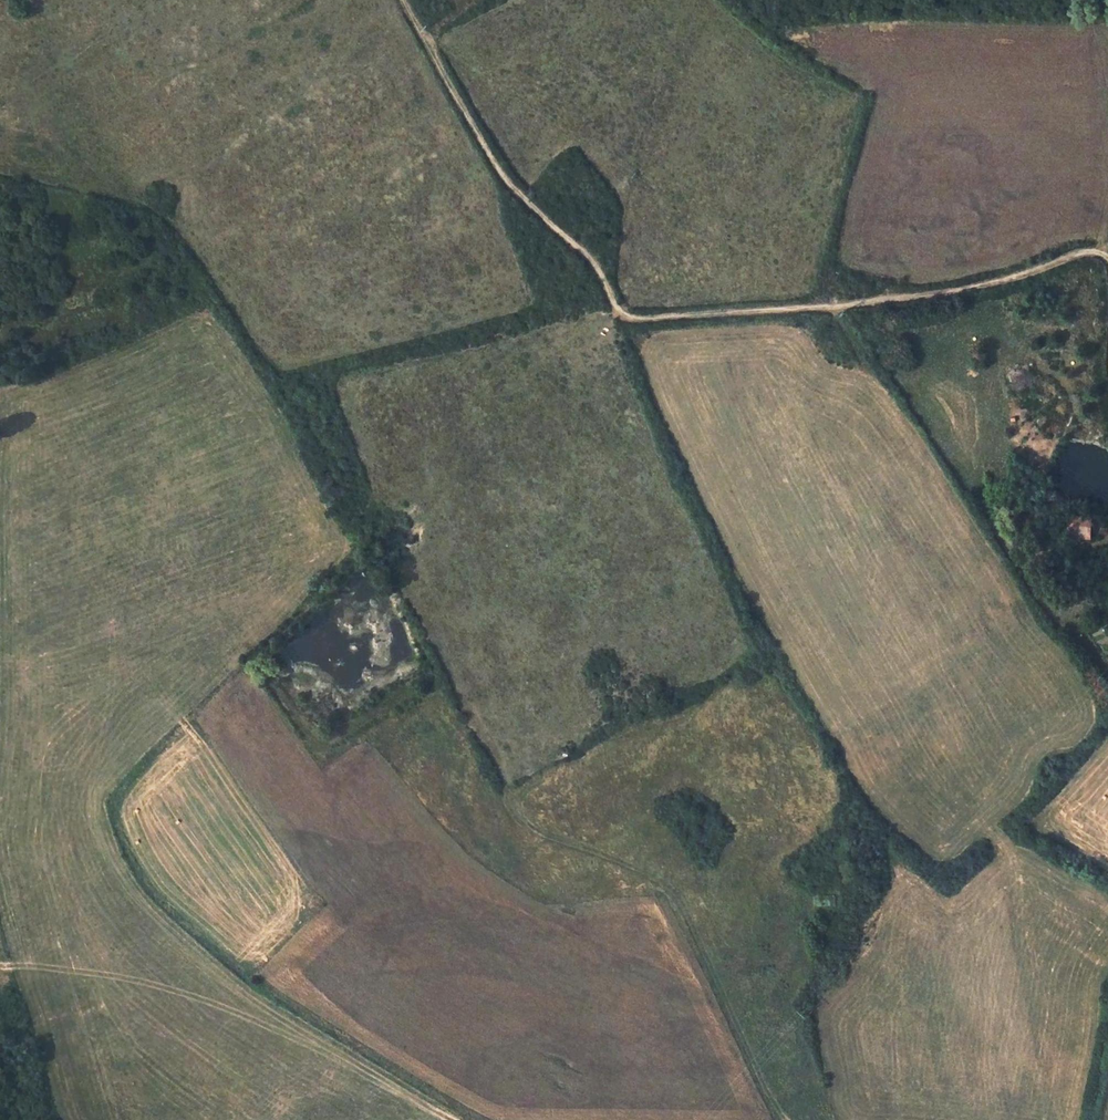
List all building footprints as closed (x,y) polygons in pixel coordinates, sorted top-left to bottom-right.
[(815,897),(816,906),(832,905),(831,895),(815,897)]
